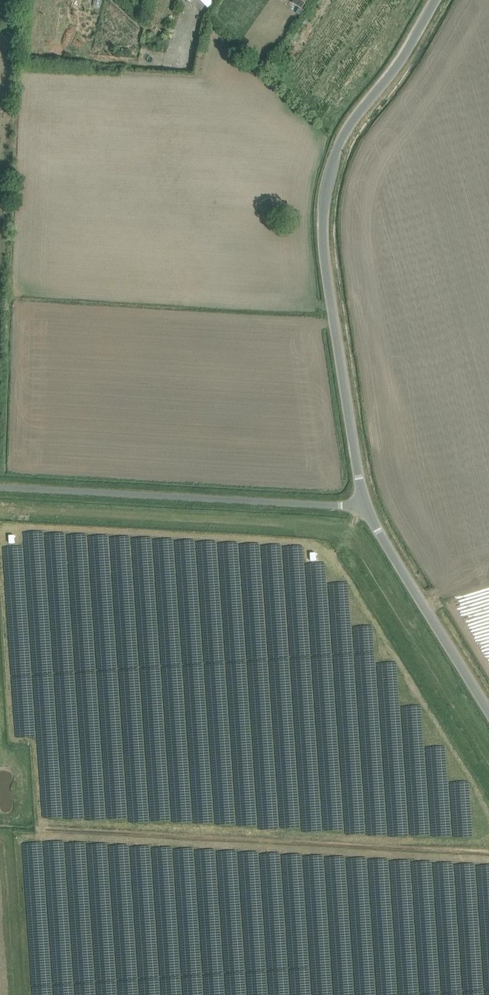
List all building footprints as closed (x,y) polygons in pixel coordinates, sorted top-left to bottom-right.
[(301,10),(308,0),(294,0),(292,3),(301,10)]
